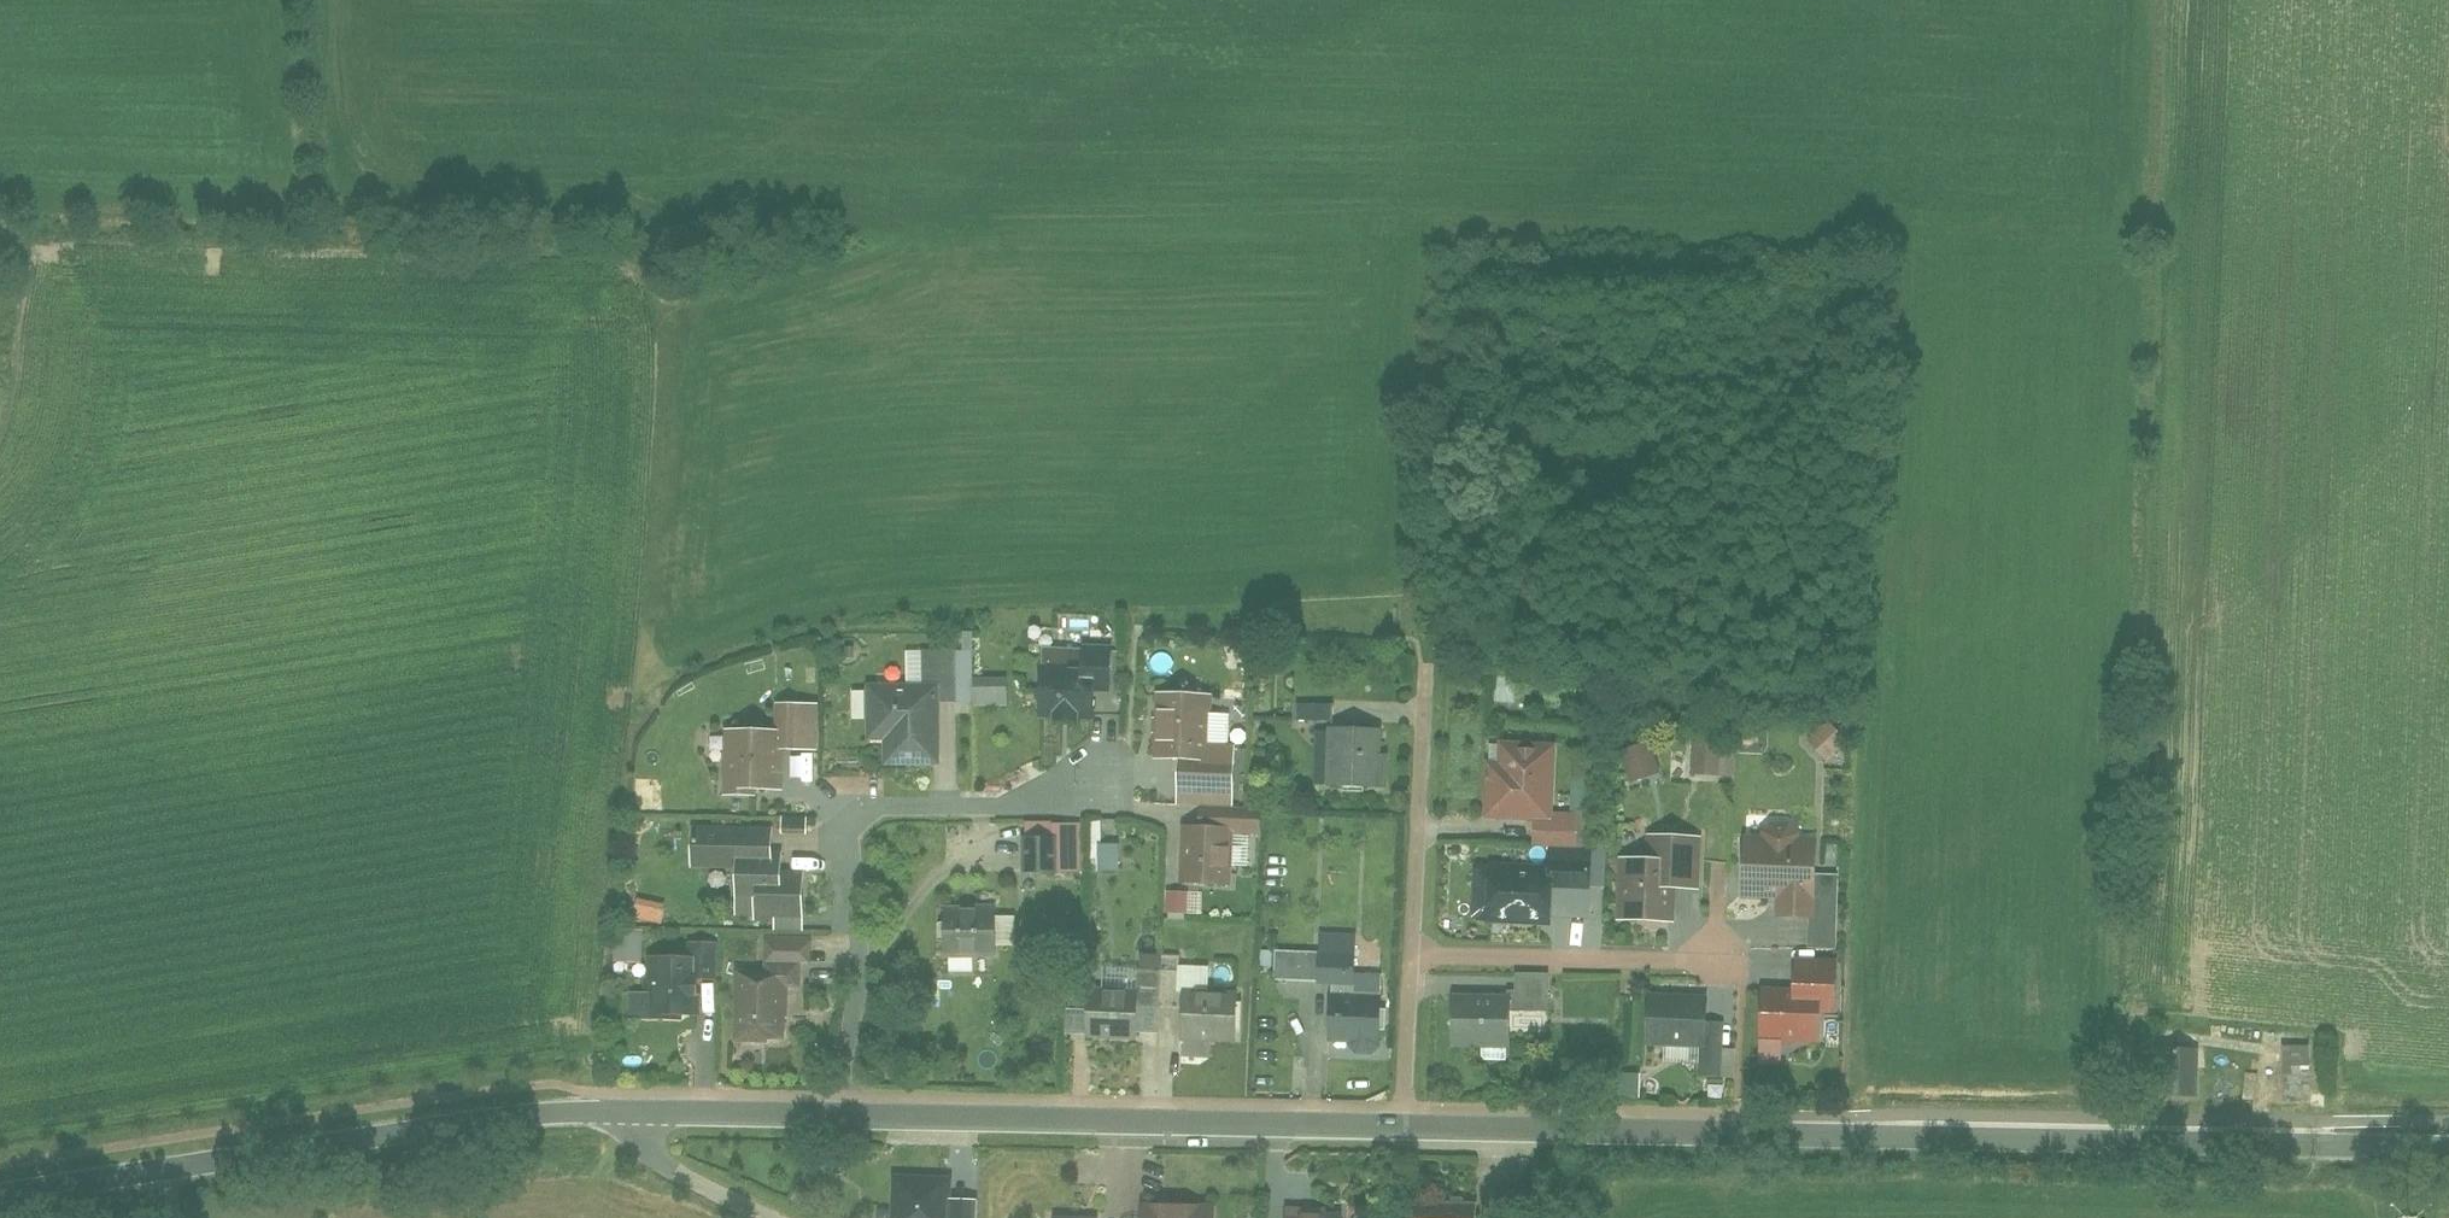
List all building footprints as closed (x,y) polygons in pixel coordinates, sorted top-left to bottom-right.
[(1097,630),(1039,632),(1040,669),(1098,668),(1097,630)] [(868,690),(868,735),(888,735),(888,769),(942,769),(942,704),(974,704),(974,654),(911,654),(911,689),(868,690)] [(1047,676),(1047,721),(1102,721),(1102,676),(1047,676)] [(1498,681),(1498,708),(1520,708),(1519,680),(1498,681)] [(979,683),(979,711),(1016,710),(1015,682),(979,683)] [(1156,697),(1158,764),(1216,762),(1214,695),(1156,697)] [(1298,704),(1298,721),(1334,722),(1334,705),(1298,704)] [(823,758),(822,706),(785,707),(786,759),(823,758)] [(1832,727),(1811,746),(1829,765),(1850,746),(1832,727)] [(1332,729),(1331,786),(1381,787),(1386,783),(1386,761),(1382,756),(1379,756),(1379,730),(1332,729)] [(1486,771),(1487,822),(1562,821),(1560,733),(1503,734),(1504,771),(1486,771)] [(726,734),(725,793),(778,794),(778,734),(726,734)] [(1696,746),(1696,781),(1737,781),(1737,746),(1696,746)] [(1572,759),(1576,811),(1603,810),(1600,758),(1572,759)] [(1183,767),(1183,802),(1239,802),(1239,767),(1183,767)] [(1229,810),(1229,826),(1182,828),(1185,889),(1239,887),(1237,835),(1268,834),(1268,809),(1229,810)] [(792,872),(782,873),(780,822),(724,825),(727,875),(737,875),(740,918),(760,917),(760,926),(814,923),(813,894),(793,895),(792,872)] [(1029,823),(1028,880),(1083,881),(1084,824),(1029,823)] [(1539,825),(1540,852),(1586,851),(1586,824),(1539,825)] [(1841,895),(1825,895),(1825,836),(1749,836),(1749,900),(1786,901),(1786,921),(1813,921),(1813,954),(1841,954),(1841,895)] [(1685,924),(1684,890),(1709,890),(1708,841),(1668,841),(1668,862),(1622,862),(1623,925),(1685,924)] [(1481,871),(1483,924),(1562,922),(1560,869),(1481,871)] [(1568,881),(1569,923),(1599,922),(1598,881),(1568,881)] [(947,903),(949,961),(1013,959),(1011,901),(947,903)] [(771,931),(771,959),(824,958),(824,931),(771,931)] [(1323,960),(1323,989),(1364,989),(1364,959),(1323,960)] [(634,995),(635,1025),(684,1023),(685,1023),(684,961),(655,961),(655,995),(634,995)] [(1182,961),(1146,961),(1146,989),(1182,989),(1182,961)] [(1211,993),(1212,969),(1184,968),(1184,993),(1211,993)] [(1759,1004),(1759,1047),(1832,1046),(1832,1004),(1849,1004),(1849,970),(1799,970),(1799,1004),(1759,1004)] [(739,973),(741,1046),(790,1045),(788,972),(739,973)] [(1520,1046),(1519,1032),(1556,1031),(1556,976),(1517,977),(1518,1001),(1458,1002),(1458,1047),(1520,1046)] [(1091,999),(1093,1041),(1147,1039),(1146,997),(1091,999)] [(1189,999),(1191,1042),(1249,1040),(1248,997),(1189,999)] [(1334,997),(1333,1041),(1386,1042),(1387,998),(1334,997)] [(1651,1001),(1652,1055),(1722,1053),(1721,999),(1651,1001)] [(2318,1102),(2316,1028),(2288,1029),(2290,1103),(2318,1102)] [(2165,1054),(2165,1105),(2194,1105),(2194,1054),(2165,1054)] [(926,1213),(926,1217),(966,1217),(966,1169),(925,1170),(925,1176),(892,1176),(893,1214),(926,1213)] [(1428,1217),(1483,1217),(1483,1200),(1428,1202),(1428,1217)] [(1225,1210),(1153,1211),(1153,1217),(1225,1217),(1225,1210)]
